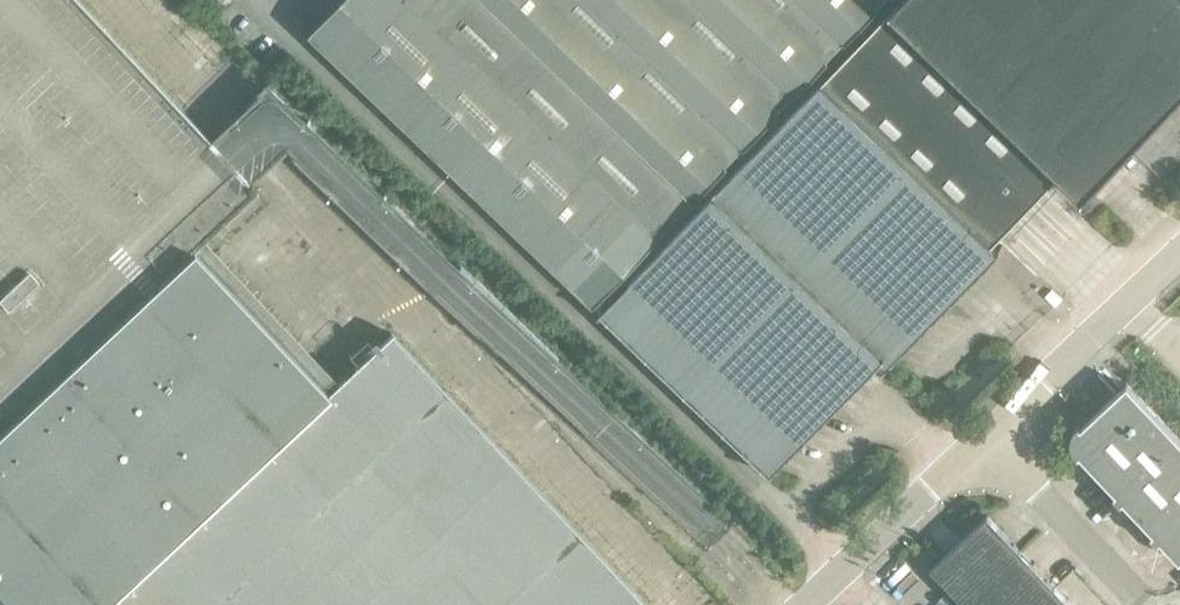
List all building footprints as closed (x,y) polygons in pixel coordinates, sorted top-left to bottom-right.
[(318,31),(597,301),(888,0),(347,0),(318,31)] [(993,238),(1060,168),(1084,191),(1179,91),(1179,0),(904,0),(605,310),(775,473),(883,361),(890,368),(1005,249),(993,238)] [(251,175),(286,137),(369,214),(382,201),(394,212),(403,202),(265,75),(199,146),(224,169),(233,159),(251,175)] [(1179,557),(1179,435),(1132,383),(1086,426),(1084,424),(1081,426),(1079,428),(1078,431),(1076,434),(1070,440),(1076,447),(1077,450),(1078,452),(1080,455),(1082,457),(1085,455),(1120,493),(1117,495),(1125,504),(1128,501),(1157,532),(1154,535),(1162,543),(1165,541),(1179,557)] [(934,568),(967,603),(1024,550),(991,515),(934,568)] [(969,604),(1037,604),(1057,586),(1024,550),(967,603),(969,604)] [(1057,586),(1037,604),(1075,604),(1057,586)]
